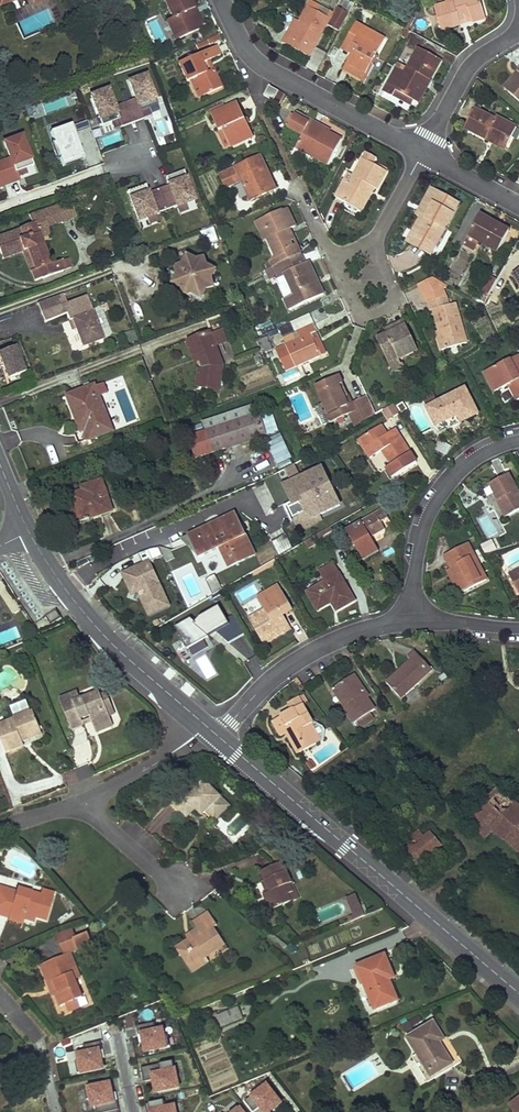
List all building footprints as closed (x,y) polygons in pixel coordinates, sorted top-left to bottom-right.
[(174,17),(167,20),(172,32),(177,29),(181,38),(201,29),(192,9),(196,8),(192,0),(166,0),(174,17)] [(459,0),(435,8),(442,31),(462,25),(459,18),(463,17),(463,19),(471,17),(473,22),(486,18),(480,0),(459,0)] [(288,35),(283,43),(310,57),(330,19),(309,7),(301,22),(293,38),(288,35)] [(196,8),(192,9),(201,29),(205,28),(196,8)] [(335,14),(329,24),(337,28),(342,18),(335,14)] [(296,20),(288,35),(293,38),(301,22),(296,20)] [(356,24),(346,42),(357,47),(352,55),(356,57),(349,69),(359,75),(360,71),(369,76),(375,65),(372,64),(376,57),(385,39),(356,24)] [(177,29),(172,32),(176,40),(181,38),(177,29)] [(346,42),(342,50),(352,55),(357,47),(346,42)] [(216,46),(179,63),(188,81),(190,80),(195,78),(203,96),(222,87),(214,69),(207,72),(203,63),(220,55),(216,46)] [(306,66),(316,72),(327,53),(317,48),(306,66)] [(398,68),(384,92),(393,97),(396,92),(414,101),(424,83),(423,82),(425,78),(431,81),(442,61),(419,48),(406,72),(398,68)] [(352,55),(345,71),(366,82),(369,76),(360,71),(359,75),(349,69),(356,57),(352,55)] [(505,90),(510,94),(518,83),(518,74),(518,73),(505,90)] [(108,88),(91,95),(102,125),(111,121),(119,118),(122,125),(122,126),(144,118),(143,117),(141,110),(149,107),(158,104),(146,74),(129,81),(136,98),(115,105),(108,88)] [(195,78),(190,80),(199,98),(203,96),(195,78)] [(424,83),(414,101),(420,104),(432,82),(431,81),(425,78),(423,82),(424,83)] [(510,94),(518,102),(518,83),(510,94)] [(269,86),(263,96),(274,102),(279,92),(269,86)] [(279,92),(274,102),(280,105),(285,95),(279,92)] [(396,92),(393,97),(411,106),(414,101),(396,92)] [(215,115),(212,116),(227,147),(230,145),(231,147),(253,137),(238,105),(226,110),(215,115)] [(224,106),(213,111),(215,115),(226,110),(224,106)] [(149,107),(141,110),(143,117),(151,114),(149,107)] [(475,110),(465,130),(487,140),(489,136),(508,146),(517,127),(496,117),(495,120),(475,110)] [(296,114),(289,128),(303,135),(297,148),(328,165),(342,140),(322,129),(322,131),(318,129),(320,126),(296,114)] [(119,118),(111,121),(114,128),(122,125),(119,118)] [(53,137),(74,129),(73,127),(52,135),(53,137)] [(65,170),(86,162),(74,129),(53,137),(65,170)] [(34,166),(23,136),(5,143),(11,159),(0,164),(0,187),(20,180),(19,178),(17,172),(26,169),(34,166)] [(489,136),(487,140),(506,150),(508,146),(489,136)] [(261,158),(221,176),(226,188),(242,181),(251,201),(275,190),(261,158)] [(345,181),(336,198),(358,210),(371,186),(375,188),(378,190),(387,172),(363,159),(354,176),(350,183),(345,181)] [(29,174),(26,169),(17,172),(19,178),(29,174)] [(140,189),(128,193),(139,223),(157,216),(156,215),(177,207),(177,209),(186,205),(195,202),(184,172),(172,177),(173,180),(167,182),(169,187),(149,194),(147,190),(141,192),(140,189)] [(349,173),(345,181),(350,183),(354,176),(349,173)] [(371,186),(358,210),(362,212),(375,188),(371,186)] [(431,190),(418,214),(423,217),(409,243),(432,256),(457,207),(447,202),(448,199),(431,190)] [(70,201),(56,206),(63,222),(76,217),(70,201)] [(186,205),(177,209),(180,215),(189,212),(186,205)] [(2,254),(21,247),(23,252),(27,251),(31,260),(35,270),(31,272),(35,281),(63,270),(63,269),(71,267),(67,258),(50,264),(40,238),(50,235),(47,228),(63,222),(56,206),(30,215),(33,224),(20,229),(20,230),(0,237),(0,249),(2,254)] [(283,211),(257,223),(265,241),(272,238),(279,253),(276,254),(270,263),(273,268),(300,254),(297,246),(294,247),(291,242),(295,238),(292,232),(290,234),(288,230),(295,227),(287,210),(283,212),(283,211)] [(157,216),(147,220),(150,226),(159,223),(157,216)] [(479,217),(465,245),(476,250),(480,243),(498,253),(509,232),(492,223),(479,217)] [(493,220),(492,223),(509,232),(510,229),(493,220)] [(21,247),(2,254),(4,259),(23,252),(21,247)] [(27,251),(23,252),(30,272),(31,272),(35,270),(27,251)] [(269,269),(266,270),(271,280),(278,277),(279,277),(285,274),(294,295),(285,300),(290,311),(324,295),(319,285),(317,286),(315,282),(318,281),(309,263),(305,264),(300,254),(273,268),(269,269)] [(184,265),(179,267),(177,271),(178,276),(174,285),(183,289),(185,294),(188,295),(193,294),(198,293),(204,296),(206,289),(215,286),(212,279),(217,270),(208,265),(205,258),(197,260),(189,256),(184,265)] [(490,277),(481,293),(487,296),(496,280),(490,277)] [(433,278),(418,285),(423,295),(426,294),(443,290),(445,289),(446,285),(433,278)] [(496,298),(505,283),(498,279),(489,294),(496,298)] [(443,290),(426,294),(428,303),(447,297),(445,289),(443,290)] [(102,340),(90,304),(87,297),(68,304),(64,294),(38,303),(44,320),(66,312),(70,322),(73,320),(76,329),(83,347),(102,340)] [(447,297),(428,303),(430,312),(434,311),(439,332),(443,331),(443,335),(440,335),(445,351),(467,345),(456,304),(449,306),(447,297)] [(404,322),(385,330),(387,335),(407,326),(404,322)] [(287,346),(277,351),(287,373),(321,357),(321,356),(325,354),(311,325),(296,332),(296,333),(283,339),(287,346)] [(387,335),(378,339),(389,365),(399,360),(418,352),(407,326),(387,335)] [(135,329),(125,332),(128,343),(138,340),(135,329)] [(439,332),(436,333),(441,352),(445,351),(440,335),(443,335),(443,331),(439,332)] [(210,333),(192,340),(201,363),(204,370),(200,372),(197,387),(219,391),(223,365),(210,333)] [(267,338),(261,340),(266,353),(272,351),(267,338)] [(192,340),(188,341),(197,364),(201,363),(192,340)] [(0,352),(0,358),(8,379),(24,373),(14,347),(0,352)] [(510,361),(517,373),(518,372),(518,356),(510,361)] [(399,360),(389,365),(393,372),(404,367),(403,364),(401,365),(399,360)] [(485,373),(496,393),(510,386),(518,401),(518,400),(518,372),(517,373),(510,361),(485,373)] [(335,378),(316,386),(324,404),(320,406),(321,406),(317,408),(324,425),(330,422),(331,423),(355,412),(352,404),(347,406),(338,386),(335,378)] [(343,384),(338,386),(347,406),(352,404),(343,384)] [(95,385),(72,394),(77,405),(72,407),(82,432),(87,430),(91,440),(113,432),(95,385)] [(466,389),(427,408),(436,426),(451,419),(455,426),(478,414),(466,389)] [(72,394),(68,396),(72,407),(77,405),(72,394)] [(206,432),(189,438),(196,459),(267,436),(260,414),(256,405),(203,423),(206,432)] [(275,433),(268,411),(260,414),(267,436),(275,433)] [(451,419),(436,426),(440,434),(455,426),(451,419)] [(382,427),(359,441),(370,460),(383,451),(392,466),(411,454),(398,434),(390,439),(387,435),(382,427)] [(395,430),(387,435),(390,439),(398,434),(395,430)] [(277,469),(292,463),(281,433),(266,438),(277,469)] [(433,450),(446,457),(452,446),(439,439),(433,450)] [(284,481),(299,473),(294,464),(279,471),(284,481)] [(322,469),(292,483),(310,519),(339,506),(322,469)] [(489,485),(499,502),(497,502),(506,518),(518,511),(518,493),(509,474),(489,485)] [(101,481),(90,485),(91,489),(87,491),(74,495),(82,521),(112,511),(101,481)] [(489,485),(484,488),(492,505),(497,502),(499,502),(489,485)] [(384,510),(347,531),(364,561),(379,552),(371,538),(385,530),(381,523),(388,519),(384,510)] [(210,527),(190,536),(200,558),(220,549),(230,568),(254,556),(235,515),(210,527)] [(271,541),(278,556),(293,548),(285,533),(271,541)] [(468,544),(446,556),(449,563),(453,571),(454,572),(456,571),(458,575),(456,576),(460,584),(464,592),(487,581),(468,544)] [(147,550),(138,554),(143,564),(129,571),(136,585),(144,588),(155,612),(168,605),(148,562),(162,556),(158,547),(147,550)] [(334,565),(321,572),(327,583),(309,593),(319,610),(333,603),(337,611),(354,601),(334,565)] [(510,575),(518,592),(518,591),(518,570),(510,575)] [(453,571),(449,573),(456,586),(460,584),(456,576),(458,575),(456,571),(454,572),(453,571)] [(278,586),(259,597),(266,610),(268,614),(252,624),(265,646),(281,636),(279,633),(289,627),(282,616),(280,612),(290,607),(278,586)] [(175,627),(187,649),(217,633),(229,643),(245,634),(237,620),(230,625),(220,607),(200,619),(195,622),(185,622),(175,627)] [(290,607),(280,612),(282,616),(292,611),(290,607)] [(266,610),(250,619),(252,624),(268,614),(266,610)] [(57,611),(47,618),(51,624),(61,617),(57,611)] [(235,616),(227,620),(230,625),(237,620),(235,616)] [(289,627),(279,633),(281,636),(291,630),(289,627)] [(411,660),(387,683),(401,699),(432,669),(416,652),(409,658),(411,660)] [(354,675),(337,687),(348,704),(344,707),(355,724),(358,722),(369,714),(375,710),(367,698),(369,697),(354,675)] [(337,687),(332,690),(344,707),(348,704),(337,687)] [(78,694),(59,701),(71,730),(82,725),(80,720),(89,716),(94,729),(111,723),(109,716),(106,710),(112,707),(107,696),(104,695),(101,696),(99,693),(81,700),(78,694)] [(299,698),(289,704),(292,711),(273,722),(281,737),(289,733),(290,736),(288,737),(298,755),(316,745),(307,728),(312,725),(313,725),(303,707),(304,706),(299,698)] [(106,710),(109,716),(114,714),(112,707),(106,710)] [(30,709),(14,716),(16,720),(31,713),(30,709)] [(0,726),(0,735),(7,753),(25,746),(23,742),(22,739),(41,731),(34,712),(31,713),(16,720),(0,726)] [(369,714),(358,722),(361,727),(373,719),(369,714)] [(95,733),(113,726),(111,723),(94,729),(95,733)] [(307,728),(316,745),(321,742),(312,725),(307,728)] [(41,731),(22,739),(23,742),(43,734),(41,731)] [(462,786),(467,790),(452,807),(467,823),(475,813),(493,830),(502,838),(518,820),(518,807),(482,775),(481,776),(475,771),(462,786)] [(188,783),(167,804),(184,821),(188,817),(184,814),(192,806),(196,809),(202,815),(206,812),(210,808),(219,817),(229,807),(205,783),(196,791),(188,783)] [(205,783),(188,783),(196,791),(205,783)] [(192,806),(184,814),(188,817),(196,809),(192,806)] [(210,808),(206,812),(215,821),(219,817),(210,808)] [(475,813),(467,823),(484,840),(493,830),(475,813)] [(502,838),(518,853),(518,820),(502,838)] [(419,832),(400,847),(415,865),(441,845),(431,833),(424,838),(419,832)] [(283,862),(262,872),(266,881),(271,892),(268,894),(265,895),(272,911),(291,903),(288,895),(293,893),(289,885),(292,883),(283,862)] [(266,881),(263,883),(268,894),(271,892),(266,881)] [(292,883),(289,885),(293,893),(288,895),(291,903),(299,899),(292,883)] [(0,887),(0,915),(4,917),(6,911),(11,913),(11,915),(24,919),(35,922),(36,917),(47,920),(55,894),(42,890),(41,896),(18,889),(17,892),(0,887)] [(356,895),(347,899),(351,910),(360,906),(356,895)] [(360,906),(351,910),(354,916),(349,918),(351,923),(365,917),(360,906)] [(11,913),(6,911),(4,917),(10,918),(9,920),(23,924),(24,919),(11,915),(11,913)] [(225,946),(214,928),(217,926),(208,912),(200,918),(193,923),(197,929),(199,932),(192,937),(194,939),(190,941),(189,940),(177,949),(188,966),(204,955),(206,958),(225,946)] [(197,929),(186,936),(189,940),(190,941),(194,939),(192,937),(199,932),(197,929)] [(70,955),(41,966),(48,984),(51,983),(54,989),(57,987),(59,993),(56,995),(56,996),(61,1007),(66,1005),(69,1012),(80,1008),(77,1000),(83,998),(76,980),(73,974),(78,972),(70,955)] [(204,955),(188,966),(193,973),(209,962),(206,958),(204,955)] [(385,955),(357,967),(375,1011),(398,1001),(387,976),(393,974),(385,955)] [(51,983),(48,984),(54,997),(56,996),(56,995),(59,993),(57,987),(54,989),(51,983)] [(239,1008),(218,1016),(223,1027),(243,1019),(239,1008)] [(419,1016),(409,1022),(412,1027),(422,1020),(419,1016)] [(433,1022),(407,1038),(432,1077),(453,1064),(440,1043),(445,1040),(433,1022)] [(154,1023),(137,1027),(139,1035),(142,1035),(144,1043),(146,1053),(170,1047),(168,1036),(164,1037),(163,1030),(156,1031),(154,1023)] [(101,1042),(84,1045),(86,1054),(79,1055),(80,1062),(76,1063),(79,1074),(103,1069),(101,1059),(100,1051),(103,1050),(101,1042)] [(173,1062),(141,1068),(143,1077),(153,1075),(154,1080),(157,1093),(179,1088),(173,1062)] [(110,1084),(85,1089),(88,1101),(92,1100),(93,1107),(96,1106),(97,1111),(120,1111),(117,1101),(114,1102),(112,1093),(110,1084)] [(267,1085),(246,1102),(254,1111),(270,1111),(271,1111),(281,1103),(267,1085)] [(510,1104),(515,1111),(518,1111),(518,1098),(510,1104)] [(146,1104),(147,1111),(176,1111),(175,1107),(166,1109),(164,1100),(146,1104)]
